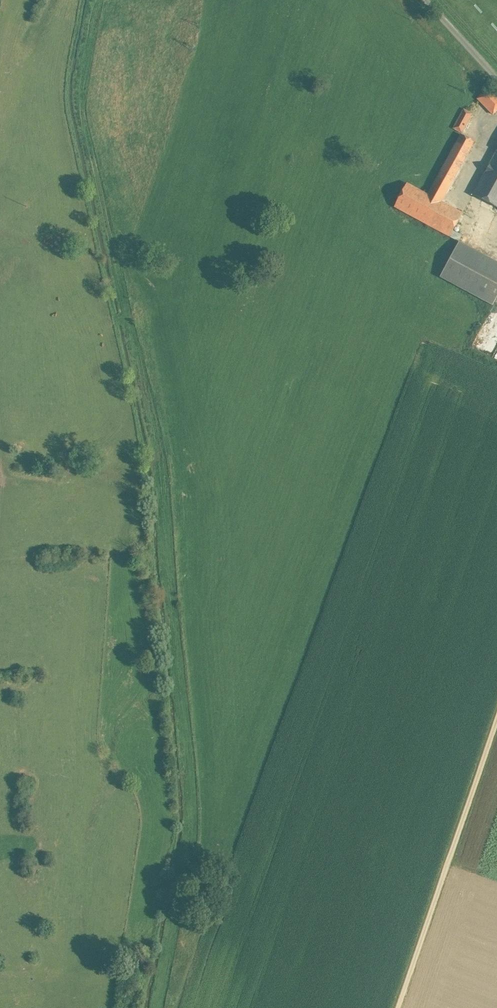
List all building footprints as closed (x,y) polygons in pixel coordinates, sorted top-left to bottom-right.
[(488,88),(477,99),(493,114),(495,112),(496,110),(496,96),(488,88)] [(472,114),(464,110),(453,128),(462,133),(472,114)] [(474,142),(461,134),(437,178),(450,185),(474,142)] [(496,151),(473,194),(496,207),(496,151)] [(450,185),(437,178),(427,195),(441,202),(450,185)] [(427,195),(407,183),(394,207),(450,237),(462,213),(441,202),(427,195)] [(459,242),(440,277),(492,305),(496,297),(496,262),(459,242)]
